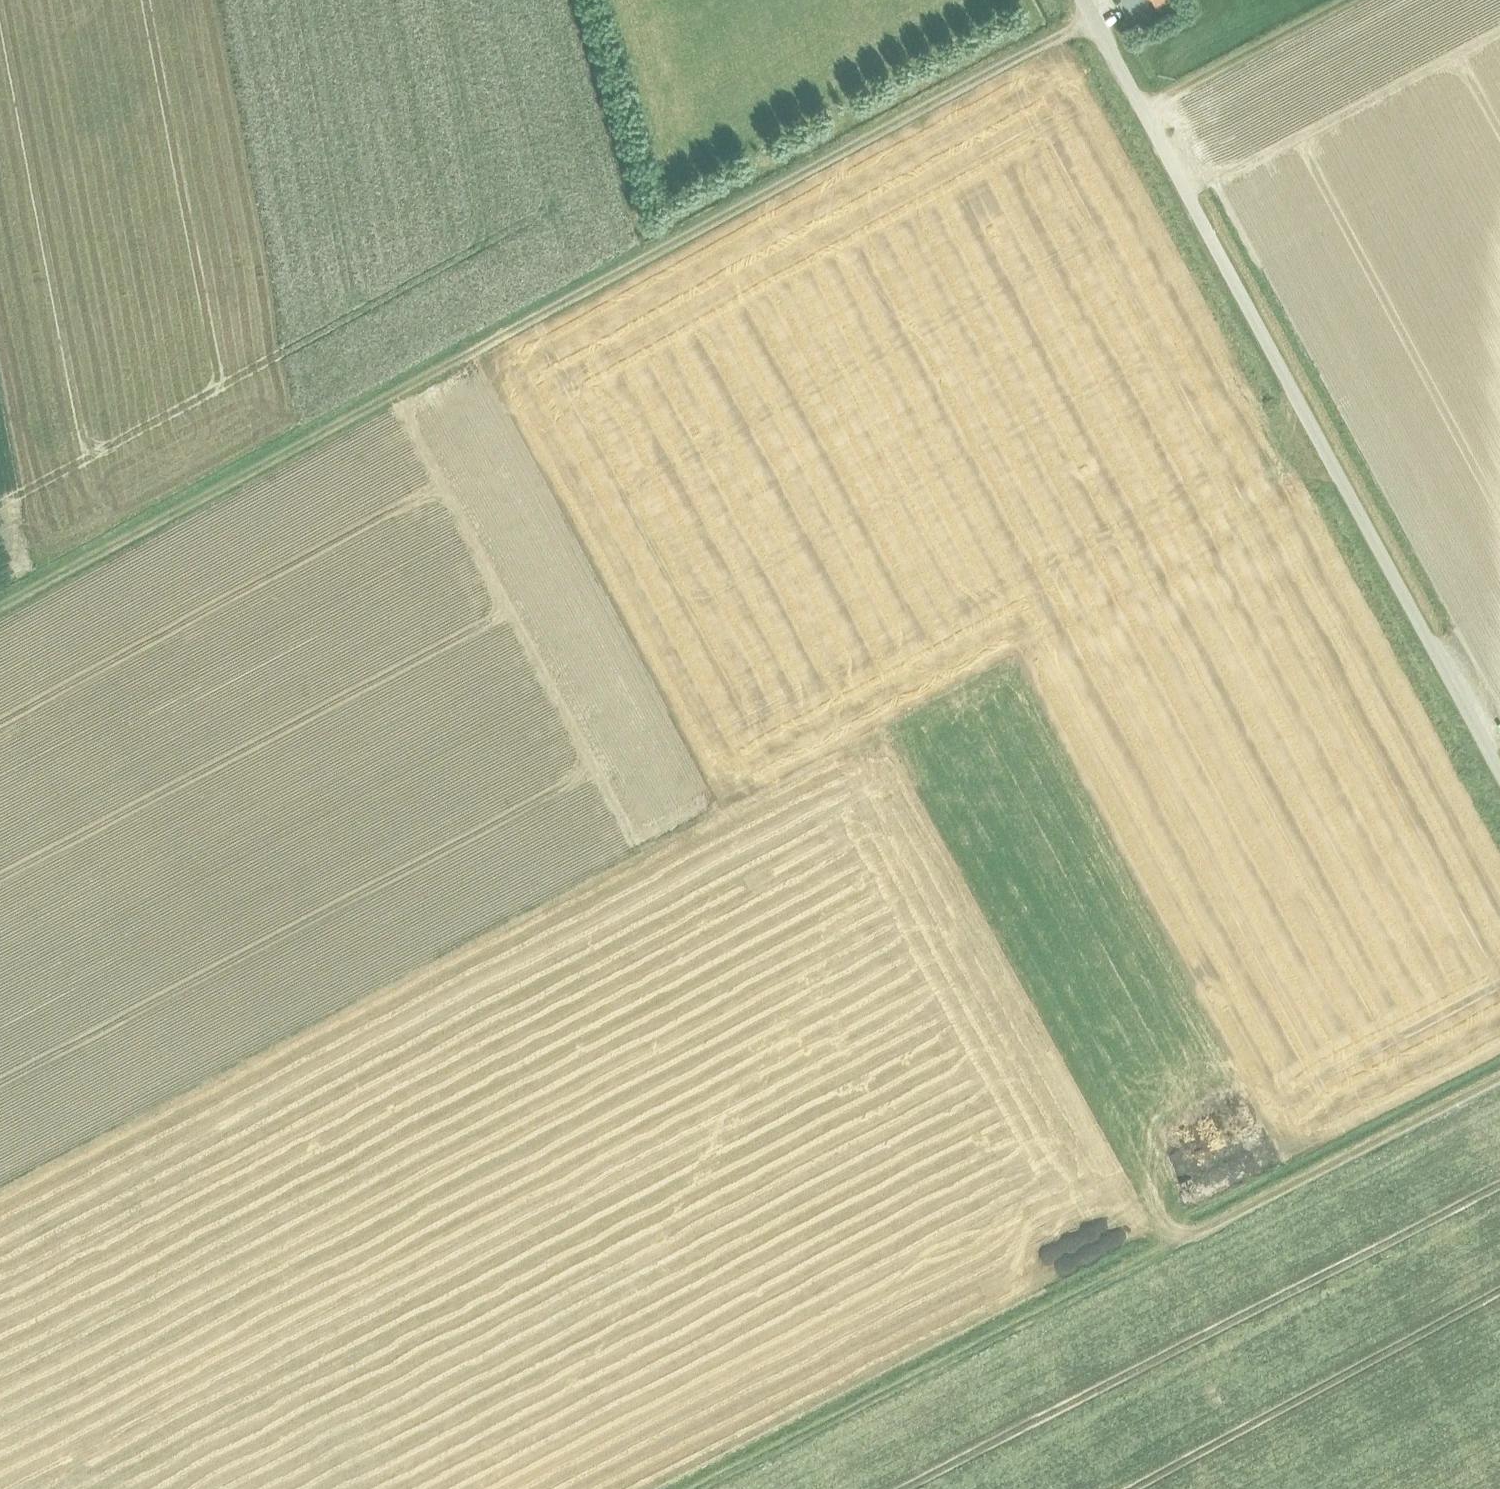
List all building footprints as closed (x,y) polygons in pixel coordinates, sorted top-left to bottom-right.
[(1160,13),(1180,3),(1178,0),(1153,0),(1160,13)]
